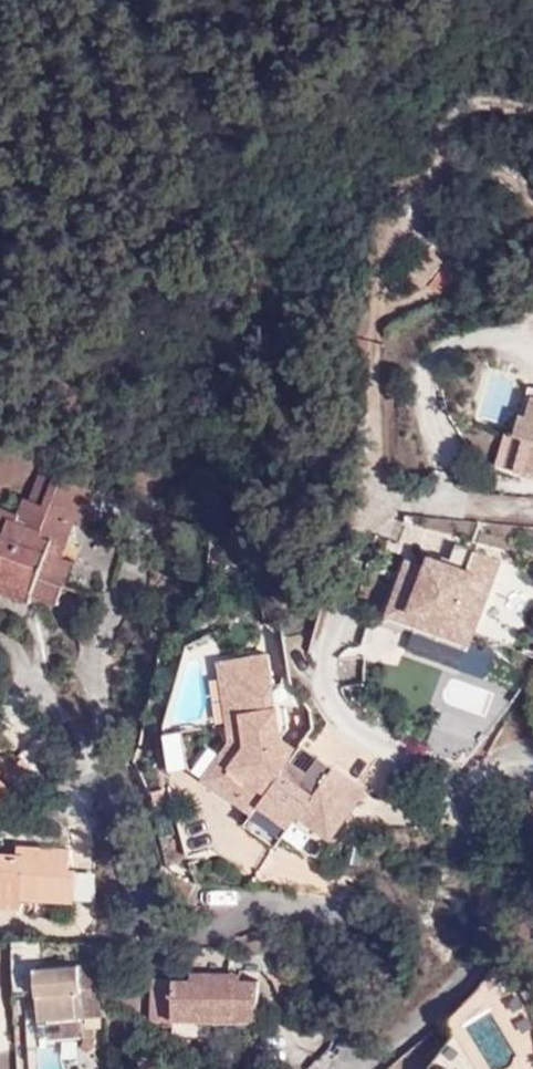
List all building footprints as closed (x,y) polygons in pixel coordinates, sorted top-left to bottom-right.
[(450,280),(431,251),(409,266),(428,295),(450,280)] [(532,392),(517,440),(519,441),(510,472),(532,479),(532,392)] [(40,576),(49,553),(56,555),(59,546),(65,547),(75,524),(82,524),(94,490),(38,471),(28,498),(25,497),(19,512),(0,506),(0,563),(40,576)] [(432,571),(426,569),(407,563),(391,615),(470,641),(497,558),(455,543),(448,563),(436,560),(432,571)] [(56,555),(62,558),(65,547),(59,546),(56,555)] [(40,576),(34,589),(32,597),(57,606),(73,561),(62,558),(56,555),(49,553),(40,576)] [(429,557),(426,569),(432,571),(436,560),(429,557)] [(34,589),(40,576),(0,563),(0,578),(34,589)] [(271,645),(218,653),(230,729),(200,771),(251,808),(246,822),(278,842),(300,807),(334,829),(363,782),(285,733),(271,645)] [(171,767),(190,764),(185,726),(166,729),(171,767)] [(11,769),(35,792),(44,782),(20,759),(11,769)] [(12,797),(0,785),(0,810),(12,797)] [(48,850),(19,848),(18,857),(0,856),(0,909),(22,910),(24,900),(74,903),(76,873),(69,872),(69,852),(57,852),(56,864),(46,863),(48,850)] [(57,852),(48,850),(46,863),(56,864),(57,852)] [(104,972),(103,964),(36,968),(38,1020),(49,1020),(50,1038),(86,1037),(85,1018),(107,1016),(104,972)] [(234,1013),(234,1022),(258,1022),(259,981),(243,980),(234,980),(234,972),(202,971),(202,980),(192,980),(191,980),(153,979),(152,1020),(199,1021),(199,1012),(217,1012),(234,1013)] [(193,971),(192,980),(202,980),(202,971),(193,971)] [(234,980),(243,980),(243,972),(234,972),(234,980)] [(216,1021),(217,1012),(199,1012),(199,1021),(216,1021)] [(216,1021),(234,1022),(234,1013),(217,1012),(216,1021)]
